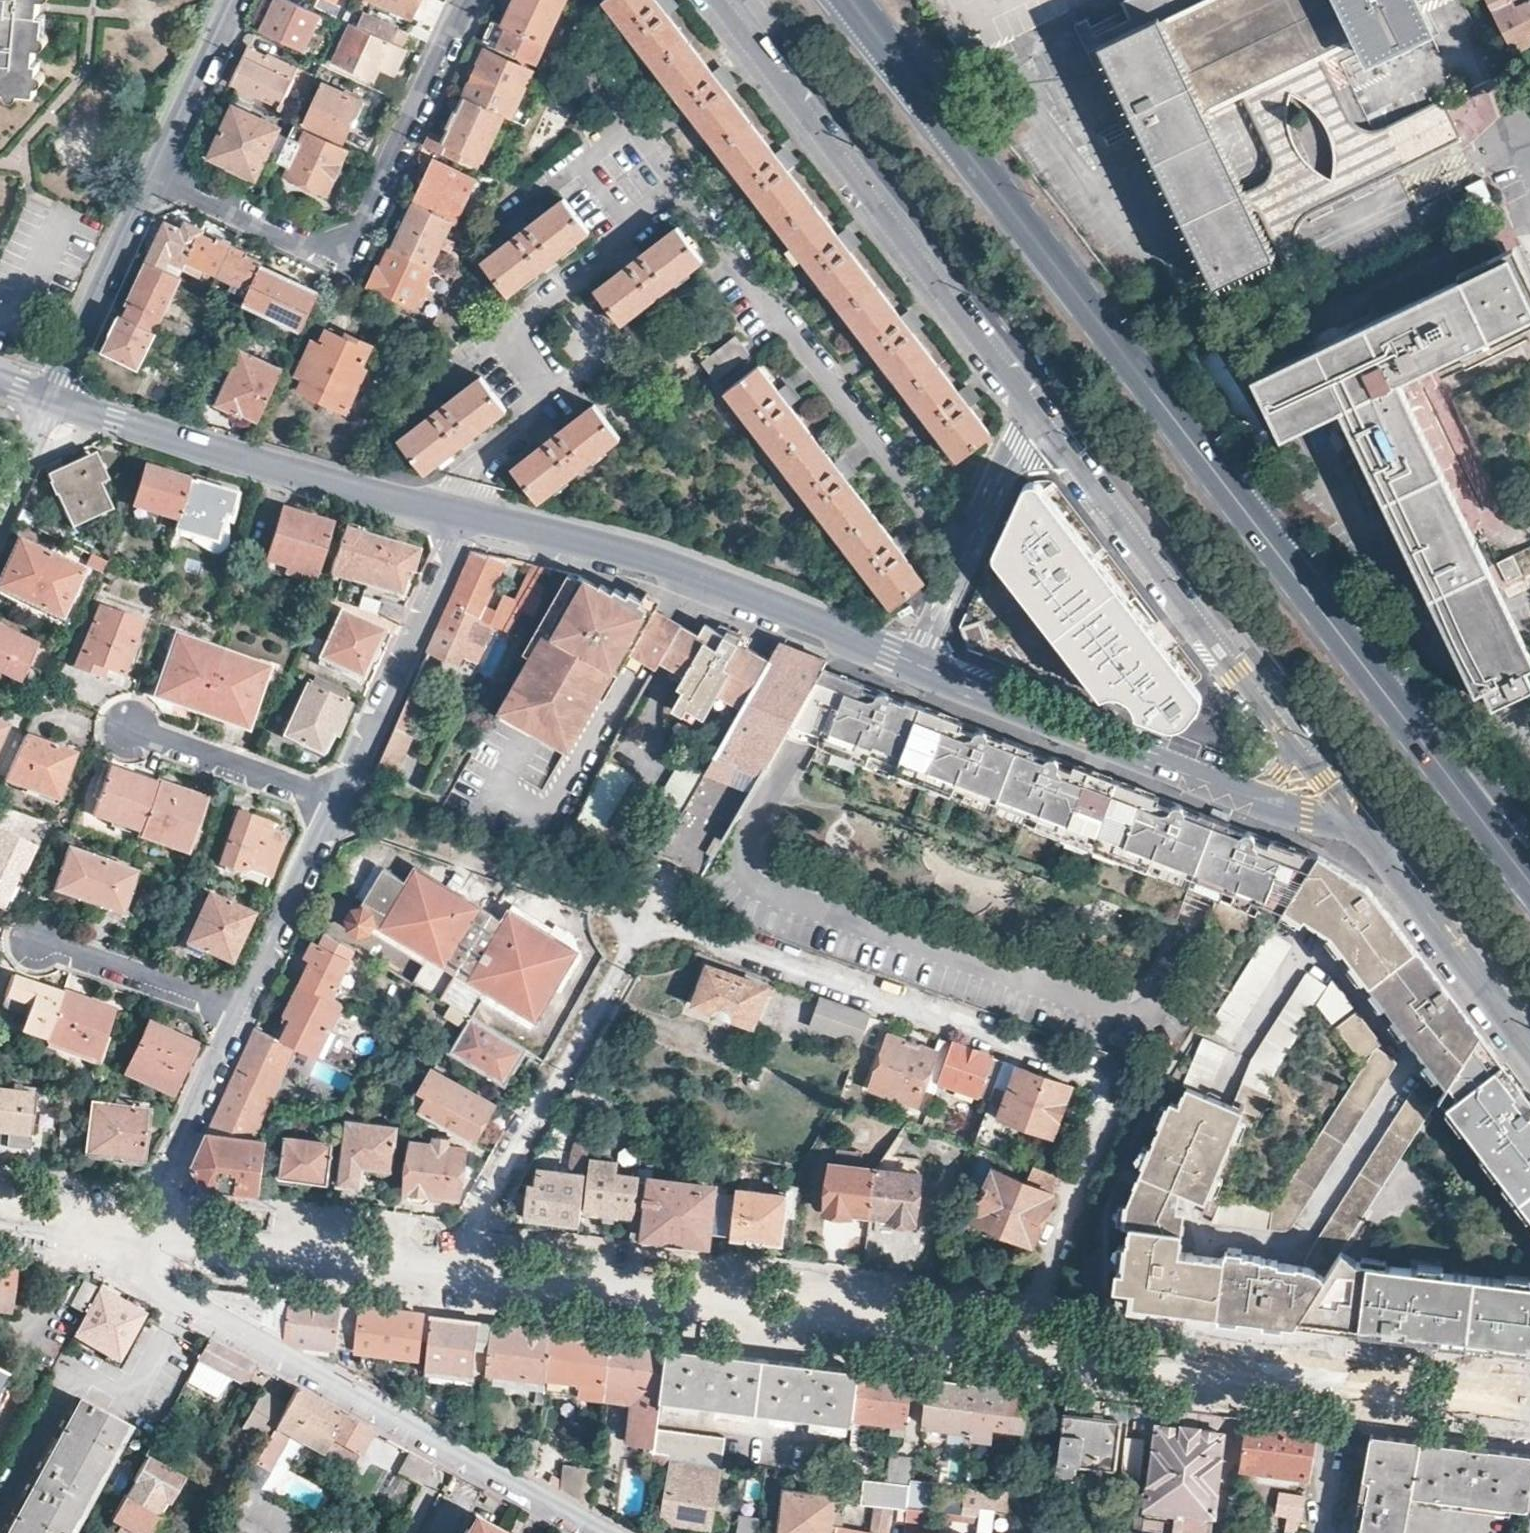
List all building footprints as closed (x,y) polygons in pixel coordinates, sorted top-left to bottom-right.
[(35,94),(38,64),(39,64),(38,63),(37,62),(34,62),(41,0),(0,0),(0,90),(35,94)] [(319,11),(295,0),(272,0),(258,30),(302,51),(319,11)] [(410,15),(418,0),(378,0),(410,15)] [(502,23),(505,24),(495,45),(535,64),(545,42),(564,0),(512,0),(502,23)] [(989,435),(967,405),(973,401),(968,395),(967,393),(964,387),(957,392),(910,331),(915,327),(911,320),(909,318),(907,313),(900,317),(853,257),(858,252),(854,246),(852,243),(850,238),(843,243),(797,182),(801,178),(801,177),(801,176),(799,173),(797,170),(795,167),(794,164),(787,169),(740,108),(745,104),(745,103),(745,102),(742,99),(740,96),(739,92),(737,89),(729,94),(683,33),(690,28),(687,25),(684,21),(682,18),(680,14),(672,20),(657,0),(604,0),(956,460),(989,435)] [(1155,0),(1115,0),(1074,20),(1133,142),(1143,138),(1144,138),(1145,139),(1215,283),(1275,255),(1252,208),(1242,188),(1203,106),(1155,0)] [(1203,106),(1240,88),(1304,58),(1319,51),(1356,32),(1341,0),(1155,0),(1203,106)] [(1356,32),(1368,58),(1427,29),(1416,0),(1341,0),(1356,32)] [(1529,40),(1529,33),(1514,0),(1490,0),(1514,48),(1529,40)] [(1529,33),(1529,0),(1514,0),(1529,33)] [(402,48),(410,31),(363,10),(356,25),(352,22),(336,54),(327,50),(320,64),(330,68),(332,63),(372,81),(377,70),(394,77),(407,51),(402,48)] [(495,45),(505,24),(502,23),(491,18),(481,39),(495,45)] [(232,93),(251,102),(254,94),(282,107),(284,102),(282,102),(298,67),(267,52),(265,55),(246,46),(229,83),(236,86),(232,93)] [(501,114),(510,117),(531,71),(485,50),(463,97),(501,114)] [(1363,127),(1355,122),(1350,116),(1319,51),(1304,58),(1240,88),(1272,156),(1274,161),(1273,167),(1271,172),(1267,176),(1242,188),(1252,208),(1255,206),(1300,300),(1315,292),(1296,250),(1294,242),(1294,233),(1296,225),(1303,215),(1308,210),(1323,202),(1458,140),(1449,119),(1442,103),(1441,100),(1382,129),(1378,130),(1370,130),(1363,127)] [(341,138),(359,101),(359,100),(358,99),(323,83),(304,121),(341,138)] [(445,143),(440,154),(476,169),(487,145),(496,148),(503,133),(502,132),(495,128),(501,114),(463,97),(447,90),(444,98),(458,104),(442,141),(445,143)] [(254,176),(277,128),(233,106),(210,154),(254,176)] [(347,147),(293,122),(277,158),(286,163),(280,174),(284,176),(286,174),(326,192),(347,147)] [(433,161),(413,203),(454,222),(474,178),(434,160),(433,160),(433,161)] [(507,294),(588,230),(588,229),(588,228),(563,197),(527,226),(521,220),(506,229),(512,236),(504,242),(481,260),(507,294)] [(451,238),(457,224),(454,222),(413,203),(411,207),(403,202),(401,207),(402,209),(394,226),(399,229),(399,230),(400,231),(400,232),(400,233),(393,246),(429,262),(442,234),(451,238)] [(163,223),(146,259),(179,275),(183,267),(200,275),(203,268),(233,281),(229,289),(246,298),(261,266),(263,260),(186,221),(185,224),(178,220),(175,224),(168,221),(167,222),(166,222),(165,223),(163,223)] [(620,322),(702,259),(676,225),(639,254),(634,248),(620,257),(626,264),(595,289),(620,322)] [(412,305),(431,263),(429,262),(393,246),(391,245),(381,268),(377,266),(369,285),(412,305)] [(1252,376),(1280,435),(1338,407),(1474,691),(1482,688),(1490,705),(1529,686),(1529,680),(1524,668),(1529,665),(1529,657),(1398,379),(1473,343),(1476,350),(1484,346),(1481,340),(1529,316),(1529,303),(1524,291),(1529,288),(1529,284),(1523,270),(1516,274),(1507,255),(1329,340),(1252,376)] [(124,313),(157,329),(182,276),(179,275),(146,259),(127,300),(130,301),(124,313)] [(261,266),(246,298),(244,304),(299,330),(317,293),(261,266)] [(143,358),(157,329),(124,313),(123,312),(121,316),(119,315),(110,333),(112,333),(105,348),(151,371),(155,364),(143,358)] [(345,411),(364,370),(360,368),(369,346),(328,327),(319,346),(312,342),(297,373),(304,377),(299,389),(345,411)] [(750,353),(737,333),(702,359),(716,378),(750,353)] [(1221,404),(1240,394),(1216,347),(1197,357),(1221,404)] [(257,421),(281,370),(242,350),(216,403),(240,416),(242,414),(257,421)] [(889,608),(925,580),(901,549),(906,544),(902,538),(899,530),(891,535),(845,474),(850,469),(841,456),(834,461),(788,400),(794,394),(786,382),(778,387),(760,363),(725,390),(889,608)] [(424,471),(506,408),(481,375),(445,402),(440,396),(437,398),(433,401),(429,403),(426,405),(425,405),(425,406),(426,406),(431,413),(420,421),(398,437),(424,471)] [(1476,386),(1447,400),(1510,523),(1512,525),(1514,527),(1517,527),(1520,527),(1529,522),(1529,490),(1476,386)] [(557,431),(552,425),(549,428),(545,430),(542,432),(538,433),(544,442),(512,467),(539,500),(620,437),(593,403),(557,431)] [(112,508),(98,481),(102,480),(88,452),(64,463),(64,465),(45,474),(69,527),(112,508)] [(175,517),(187,475),(145,463),(132,504),(175,517)] [(175,517),(167,544),(174,546),(180,526),(215,536),(222,514),(227,515),(234,490),(187,475),(175,517)] [(993,552),(993,560),(1031,608),(1061,647),(1096,693),(1107,690),(1114,691),(1124,698),(1129,710),(1151,719),(1167,725),(1177,724),(1187,721),(1197,708),(1201,701),(1200,691),(1122,590),(1064,516),(1038,482),(1030,481),(1023,485),(993,552)] [(258,482),(254,495),(267,499),(271,486),(258,482)] [(303,570),(322,520),(281,505),(262,554),(303,570)] [(347,508),(322,594),(333,597),(342,566),(349,569),(348,576),(399,590),(406,567),(411,568),(417,546),(366,531),(367,526),(350,521),(352,510),(347,508)] [(17,537),(0,573),(0,593),(17,601),(20,596),(59,615),(80,568),(17,537)] [(480,616),(506,556),(473,548),(457,584),(427,651),(440,657),(445,645),(464,654),(476,659),(493,622),(480,616)] [(1511,556),(1495,563),(1504,582),(1520,575),(1511,556)] [(534,661),(577,576),(567,571),(524,656),(534,661)] [(651,613),(656,604),(641,596),(643,593),(631,586),(629,590),(620,608),(618,608),(617,610),(606,604),(613,591),(615,587),(602,581),(601,584),(579,573),(534,661),(513,701),(525,707),(523,712),(544,722),(565,733),(567,729),(579,735),(602,691),(616,664),(623,667),(627,660),(634,646),(647,652),(661,660),(676,629),(668,625),(669,622),(651,613)] [(629,590),(617,584),(615,587),(613,591),(606,604),(617,610),(618,608),(620,608),(629,590)] [(643,593),(641,596),(656,604),(661,594),(653,590),(646,586),(643,593)] [(376,610),(399,617),(406,602),(381,595),(376,610)] [(121,674),(142,618),(95,602),(74,662),(71,661),(70,664),(103,675),(104,673),(102,672),(103,667),(121,674)] [(680,622),(682,617),(656,604),(651,613),(669,622),(668,625),(676,629),(680,622)] [(361,675),(383,627),(341,608),(318,656),(361,675)] [(722,630),(726,623),(727,620),(719,617),(714,626),(722,630)] [(676,629),(661,660),(675,667),(686,672),(683,679),(678,687),(683,690),(674,708),(685,714),(689,708),(700,714),(707,718),(717,699),(720,693),(732,699),(741,704),(769,656),(744,644),(735,640),(740,630),(733,626),(726,623),(722,630),(714,626),(702,620),(696,630),(680,622),(676,629)] [(0,625),(0,669),(20,678),(37,643),(0,625)] [(742,626),(740,630),(735,640),(744,644),(752,630),(742,626)] [(199,710),(221,649),(175,631),(154,693),(199,710)] [(706,766),(680,814),(658,852),(663,853),(668,855),(673,857),(678,859),(691,869),(698,877),(722,838),(788,721),(820,665),(825,657),(801,648),(778,640),(769,656),(741,704),(706,766)] [(1431,647),(1445,677),(1454,673),(1440,643),(1431,647)] [(640,666),(647,652),(634,646),(627,660),(640,666)] [(267,665),(221,649),(199,710),(246,726),(267,665)] [(609,695),(623,667),(616,664),(602,691),(609,695)] [(876,687),(820,665),(788,721),(823,734),(820,744),(947,792),(950,783),(996,800),(1024,748),(1030,751),(1033,746),(983,727),(876,687)] [(683,679),(686,672),(675,667),(672,673),(683,679)] [(349,688),(316,674),(312,682),(345,696),(349,688)] [(345,696),(312,682),(308,680),(283,732),(320,749),(334,718),(340,721),(350,698),(345,696)] [(732,699),(720,693),(717,699),(729,705),(732,699)] [(404,767),(432,703),(413,695),(385,759),(404,767)] [(525,707),(513,701),(506,714),(539,731),(544,722),(523,712),(525,707)] [(689,708),(685,714),(697,720),(700,714),(689,708)] [(8,722),(0,718),(0,740),(8,722)] [(565,733),(544,722),(539,731),(572,749),(565,733)] [(567,729),(565,733),(572,749),(579,735),(567,729)] [(70,748),(24,732),(7,779),(58,797),(68,770),(63,768),(70,748)] [(1058,756),(1033,746),(1030,751),(1024,748),(996,800),(1033,814),(1030,824),(1142,867),(1146,857),(1229,889),(1230,886),(1281,906),(1284,902),(1318,853),(1320,851),(1283,841),(1260,833),(1223,818),(1192,807),(1159,794),(1125,781),(1089,768),(1058,756)] [(657,801),(680,814),(706,766),(684,754),(657,801)] [(609,759),(602,774),(579,818),(604,831),(635,772),(609,759)] [(93,811),(140,828),(156,781),(103,763),(91,794),(97,796),(93,811)] [(140,828),(139,833),(187,849),(204,796),(157,779),(156,781),(140,828)] [(282,837),(278,829),(257,822),(259,816),(237,808),(219,863),(241,871),(243,866),(269,875),(282,837)] [(34,846),(0,829),(0,901),(3,903),(15,877),(19,880),(34,846)] [(122,910),(135,869),(68,846),(54,887),(122,910)] [(1318,853),(1284,902),(1297,912),(1300,908),(1328,928),(1341,944),(1353,960),(1362,972),(1373,985),(1385,1000),(1395,1013),(1407,1028),(1430,1058),(1443,1075),(1451,1084),(1468,1059),(1484,1035),(1448,985),(1372,889),(1368,883),(1318,853)] [(442,996),(491,912),(460,895),(457,899),(434,887),(431,891),(407,878),(405,882),(379,868),(361,900),(359,900),(354,901),(351,903),(348,906),(346,910),(345,915),(346,923),(347,927),(349,929),(353,932),(357,934),(363,934),(368,934),(372,931),(375,930),(376,928),(378,926),(379,925),(426,952),(422,960),(412,979),(442,996)] [(457,899),(460,895),(411,868),(407,878),(431,891),(434,887),(457,899)] [(230,962),(254,910),(208,890),(185,942),(230,962)] [(1297,912),(1284,902),(1281,906),(1277,912),(1291,921),(1297,912)] [(510,904),(504,915),(521,925),(524,920),(547,932),(545,938),(574,954),(578,945),(549,930),(551,926),(510,904)] [(501,918),(491,912),(442,996),(443,997),(473,1015),(488,990),(537,1018),(574,954),(545,938),(547,932),(524,920),(521,925),(504,915),(501,918)] [(372,931),(422,960),(426,952),(379,925),(378,926),(376,928),(375,930),(372,931)] [(1290,942),(1269,928),(1206,1029),(1227,1042),(1290,942)] [(1341,944),(1328,928),(1323,933),(1336,949),(1341,944)] [(350,943),(325,929),(319,941),(313,938),(301,963),(307,967),(301,981),(333,996),(351,956),(345,953),(350,943)] [(1362,972),(1353,960),(1348,964),(1357,976),(1362,972)] [(771,994),(773,987),(708,965),(696,1001),(752,1021),(763,991),(771,994)] [(1329,981),(1307,968),(1293,991),(1315,1004),(1318,998),(1329,981)] [(45,1037),(62,990),(12,974),(4,995),(28,1003),(19,1029),(45,1037)] [(1329,981),(1318,998),(1335,1020),(1357,1004),(1332,975),(1329,981)] [(344,1001),(333,996),(301,981),(286,1011),(294,1014),(282,1039),(294,1045),(317,1057),(344,1001)] [(1385,1000),(1373,985),(1367,989),(1379,1004),(1385,1000)] [(112,1007),(62,990),(45,1037),(97,1054),(112,1007)] [(1315,1004),(1293,991),(1278,1016),(1300,1029),(1315,1004)] [(869,1011),(820,994),(811,1020),(860,1037),(869,1011)] [(473,1015),(443,997),(437,1009),(465,1024),(450,1051),(505,1083),(525,1046),(473,1015)] [(1385,1041),(1360,1008),(1338,1023),(1363,1057),(1373,1049),(1376,1047),(1380,1044),(1385,1041)] [(1407,1028),(1395,1013),(1390,1018),(1402,1033),(1407,1028)] [(1300,1029),(1278,1016),(1266,1037),(1288,1050),(1300,1029)] [(172,1087),(193,1042),(147,1020),(127,1066),(172,1087)] [(294,1045),(282,1039),(256,1025),(208,1131),(252,1137),(294,1045)] [(921,1085),(934,1089),(938,1078),(951,1041),(939,1036),(935,1048),(889,1031),(870,1085),(916,1101),(921,1085)] [(1484,1035),(1468,1059),(1451,1084),(1443,1096),(1442,1099),(1450,1104),(1460,1117),(1464,1113),(1472,1124),(1467,1127),(1488,1154),(1492,1150),(1500,1160),(1495,1164),(1529,1209),(1529,1113),(1518,1096),(1526,1090),(1517,1078),(1500,1056),(1487,1039),(1484,1035)] [(1225,1049),(1198,1037),(1178,1082),(1184,1084),(1176,1102),(1168,1099),(1166,1104),(1158,1121),(1148,1144),(1141,1160),(1122,1202),(1121,1217),(1127,1218),(1126,1235),(1123,1235),(1123,1242),(1122,1258),(1121,1267),(1120,1282),(1122,1282),(1130,1283),(1128,1300),(1173,1306),(1244,1315),(1296,1322),(1310,1300),(1326,1274),(1307,1262),(1274,1260),(1274,1256),(1257,1255),(1257,1252),(1239,1250),(1224,1249),(1222,1249),(1221,1256),(1179,1253),(1182,1204),(1176,1203),(1178,1184),(1203,1195),(1207,1186),(1213,1170),(1231,1131),(1238,1116),(1240,1109),(1228,1102),(1206,1091),(1225,1049)] [(1288,1050),(1266,1037),(1253,1058),(1275,1071),(1288,1050)] [(938,1078),(990,1096),(993,1087),(1003,1059),(977,1050),(951,1041),(938,1078)] [(1394,1055),(1380,1044),(1376,1047),(1373,1049),(1272,1202),(1272,1206),(1294,1220),(1396,1062),(1394,1055)] [(1275,1071),(1253,1058),(1243,1076),(1265,1089),(1275,1071)] [(1443,1075),(1430,1058),(1426,1063),(1438,1079),(1443,1075)] [(990,1096),(974,1139),(980,1141),(1001,1149),(1004,1138),(988,1131),(995,1110),(1052,1130),(1070,1083),(1051,1076),(1017,1064),(1007,1092),(993,1087),(990,1096)] [(420,1111),(473,1140),(494,1102),(432,1069),(428,1076),(423,1074),(407,1105),(420,1111)] [(1265,1089),(1243,1076),(1228,1102),(1240,1109),(1255,1118),(1271,1093),(1265,1089)] [(1442,1099),(1443,1096),(1418,1080),(1310,1248),(1310,1249),(1303,1260),(1307,1262),(1326,1274),(1333,1263),(1340,1253),(1342,1249),(1442,1099)] [(0,1086),(0,1144),(29,1147),(35,1091),(40,1091),(39,1098),(45,1099),(46,1085),(17,1081),(16,1088),(0,1086)] [(1526,1090),(1518,1096),(1529,1113),(1529,1096),(1526,1090)] [(140,1157),(147,1101),(92,1094),(86,1150),(140,1157)] [(1150,1118),(1158,1121),(1166,1104),(1157,1100),(1150,1118)] [(1464,1113),(1460,1117),(1467,1127),(1472,1124),(1464,1113)] [(1238,1116),(1231,1131),(1240,1135),(1247,1120),(1238,1116)] [(394,1168),(398,1124),(347,1117),(338,1181),(383,1187),(384,1177),(371,1176),(372,1166),(394,1168)] [(460,1193),(465,1146),(451,1144),(452,1135),(438,1135),(439,1128),(423,1126),(413,1141),(411,1140),(406,1195),(452,1200),(453,1193),(460,1193)] [(267,1139),(252,1137),(208,1131),(193,1163),(206,1187),(232,1190),(260,1194),(267,1139)] [(528,1216),(579,1222),(589,1140),(579,1135),(573,1158),(571,1171),(538,1168),(538,1178),(531,1177),(528,1216)] [(1133,1157),(1141,1160),(1148,1144),(1140,1141),(1133,1157)] [(329,1183),(332,1151),(278,1144),(273,1186),(299,1189),(300,1179),(329,1183)] [(1492,1150),(1488,1154),(1495,1164),(1500,1160),(1492,1150)] [(633,1221),(638,1175),(616,1172),(617,1160),(593,1158),(585,1207),(592,1208),(591,1215),(633,1221)] [(850,1207),(870,1211),(876,1168),(827,1161),(819,1209),(849,1214),(850,1207)] [(971,1214),(1032,1240),(1035,1234),(1042,1218),(1053,1190),(1060,1173),(1033,1163),(1026,1177),(994,1163),(971,1214)] [(653,1168),(639,1166),(638,1175),(633,1221),(630,1238),(665,1242),(666,1234),(684,1236),(686,1241),(702,1243),(703,1242),(705,1241),(706,1240),(707,1238),(709,1239),(715,1186),(651,1179),(653,1168)] [(876,1168),(870,1211),(871,1211),(888,1213),(888,1220),(919,1224),(925,1175),(877,1168),(876,1168)] [(1213,1170),(1207,1186),(1217,1190),(1224,1175),(1213,1170)] [(786,1194),(735,1187),(730,1234),(781,1240),(784,1213),(794,1214),(796,1192),(786,1192),(786,1194)] [(1272,1202),(1220,1194),(1210,1216),(1269,1226),(1272,1206),(1272,1202)] [(1113,1216),(1121,1217),(1122,1202),(1114,1201),(1113,1216)] [(1289,1229),(1294,1220),(1272,1206),(1269,1226),(1289,1229)] [(1112,1257),(1122,1258),(1123,1242),(1114,1241),(1112,1257)] [(1225,1242),(1224,1249),(1239,1250),(1240,1243),(1225,1242)] [(1529,1281),(1529,1286),(1516,1285),(1517,1279),(1430,1269),(1430,1274),(1417,1272),(1418,1267),(1372,1261),(1358,1260),(1348,1253),(1342,1249),(1340,1253),(1333,1263),(1326,1274),(1310,1300),(1337,1316),(1335,1326),(1389,1333),(1493,1346),(1498,1346),(1529,1350),(1529,1281)] [(10,1311),(15,1268),(16,1263),(0,1261),(0,1310),(10,1311)] [(1110,1281),(1120,1282),(1121,1267),(1112,1266),(1110,1281)] [(83,1313),(97,1288),(83,1280),(69,1305),(83,1313)] [(1130,1283),(1122,1282),(1121,1299),(1128,1300),(1130,1283)] [(248,1316),(287,1338),(293,1297),(256,1292),(210,1287),(208,1288),(206,1289),(206,1291),(206,1293),(248,1316)] [(140,1313),(97,1288),(83,1313),(73,1332),(118,1357),(140,1313)] [(290,1340),(337,1346),(337,1343),(342,1303),(318,1300),(293,1297),(287,1338),(290,1340)] [(1337,1316),(1310,1300),(1296,1322),(1335,1326),(1337,1316)] [(382,1308),(342,1303),(337,1343),(417,1353),(423,1313),(382,1308)] [(432,1314),(426,1366),(486,1374),(492,1322),(463,1318),(432,1314)] [(523,1326),(492,1322),(486,1374),(485,1381),(545,1388),(547,1375),(552,1329),(523,1326)] [(582,1333),(552,1329),(547,1375),(582,1380),(580,1393),(605,1396),(606,1384),(612,1337),(582,1333)] [(637,1340),(612,1337),(606,1384),(605,1396),(630,1399),(625,1438),(645,1440),(643,1457),(651,1458),(652,1451),(656,1427),(656,1424),(660,1397),(667,1344),(637,1340)] [(196,1358),(184,1379),(216,1396),(227,1375),(240,1382),(253,1363),(230,1351),(206,1338),(202,1347),(196,1358)] [(765,1356),(667,1344),(660,1397),(853,1422),(853,1418),(859,1368),(765,1356)] [(859,1368),(853,1418),(891,1423),(891,1431),(907,1432),(912,1374),(885,1371),(859,1368)] [(10,1376),(0,1371),(0,1394),(10,1376)] [(950,1379),(928,1376),(922,1423),(972,1429),(978,1382),(950,1379)] [(1023,1426),(1027,1388),(1002,1385),(978,1382),(972,1429),(972,1435),(990,1437),(992,1423),(1023,1426)] [(319,1399),(295,1386),(286,1403),(264,1441),(253,1461),(268,1469),(290,1432),(319,1449),(326,1436),(339,1410),(319,1399)] [(286,1403),(263,1390),(241,1428),(247,1431),(264,1441),(286,1403)] [(125,1423),(78,1397),(4,1532),(65,1532),(125,1423)] [(1160,1405),(1136,1402),(1134,1425),(1156,1428),(1149,1484),(1125,1482),(1123,1499),(1147,1502),(1142,1532),(1229,1532),(1231,1515),(1234,1515),(1237,1494),(1234,1492),(1229,1492),(1227,1515),(1213,1514),(1223,1433),(1223,1430),(1158,1422),(1160,1405)] [(351,1467),(372,1428),(339,1410),(326,1436),(319,1449),(346,1464),(351,1467)] [(1065,1411),(1055,1490),(1070,1492),(1072,1477),(1114,1482),(1121,1418),(1065,1411)] [(1225,1414),(1223,1430),(1223,1433),(1236,1435),(1238,1416),(1225,1414)] [(1277,1421),(1249,1417),(1240,1469),(1308,1476),(1317,1427),(1277,1421)] [(652,1451),(723,1460),(725,1436),(656,1427),(652,1451)] [(1372,1432),(1353,1532),(1406,1532),(1414,1495),(1529,1510),(1529,1499),(1529,1451),(1444,1441),(1372,1432)] [(1125,1434),(1120,1471),(1138,1473),(1143,1436),(1125,1434)] [(1011,1462),(1019,1463),(1020,1449),(1013,1448),(1011,1462)] [(421,1482),(432,1461),(409,1449),(398,1470),(421,1482)] [(652,1451),(651,1458),(650,1465),(670,1468),(663,1518),(712,1526),(723,1460),(652,1451)] [(914,1456),(912,1455),(891,1453),(888,1480),(911,1483),(911,1477),(914,1456)] [(143,1457),(131,1479),(134,1480),(127,1494),(124,1492),(111,1517),(141,1532),(147,1532),(159,1511),(154,1508),(162,1492),(168,1495),(178,1476),(143,1457)] [(565,1463),(562,1488),(591,1504),(596,1467),(565,1463)] [(941,1480),(911,1477),(911,1483),(908,1505),(963,1512),(964,1496),(939,1493),(941,1480)] [(892,1505),(908,1507),(908,1505),(911,1483),(888,1480),(867,1478),(864,1504),(877,1506),(874,1532),(888,1532),(892,1505)] [(1296,1532),(1298,1532),(1307,1485),(1279,1481),(1276,1504),(1288,1506),(1284,1531),(1296,1532)] [(965,1486),(963,1512),(984,1514),(1005,1517),(1008,1492),(965,1486)] [(837,1495),(786,1488),(779,1532),(832,1532),(833,1526),(837,1495)] [(270,1500),(256,1492),(243,1518),(258,1525),(270,1500)] [(258,1525),(272,1532),(274,1532),(285,1509),(270,1500),(258,1525)] [(908,1505),(908,1507),(905,1532),(927,1532),(928,1516),(983,1521),(984,1514),(963,1512),(908,1505)] [(274,1532),(293,1532),(301,1517),(285,1509),(274,1532)] [(759,1517),(740,1514),(737,1532),(756,1532),(759,1517)] [(470,1516),(461,1532),(501,1532),(470,1516)] [(310,1532),(337,1532),(338,1531),(332,1528),(318,1521),(316,1520),(310,1532)]
